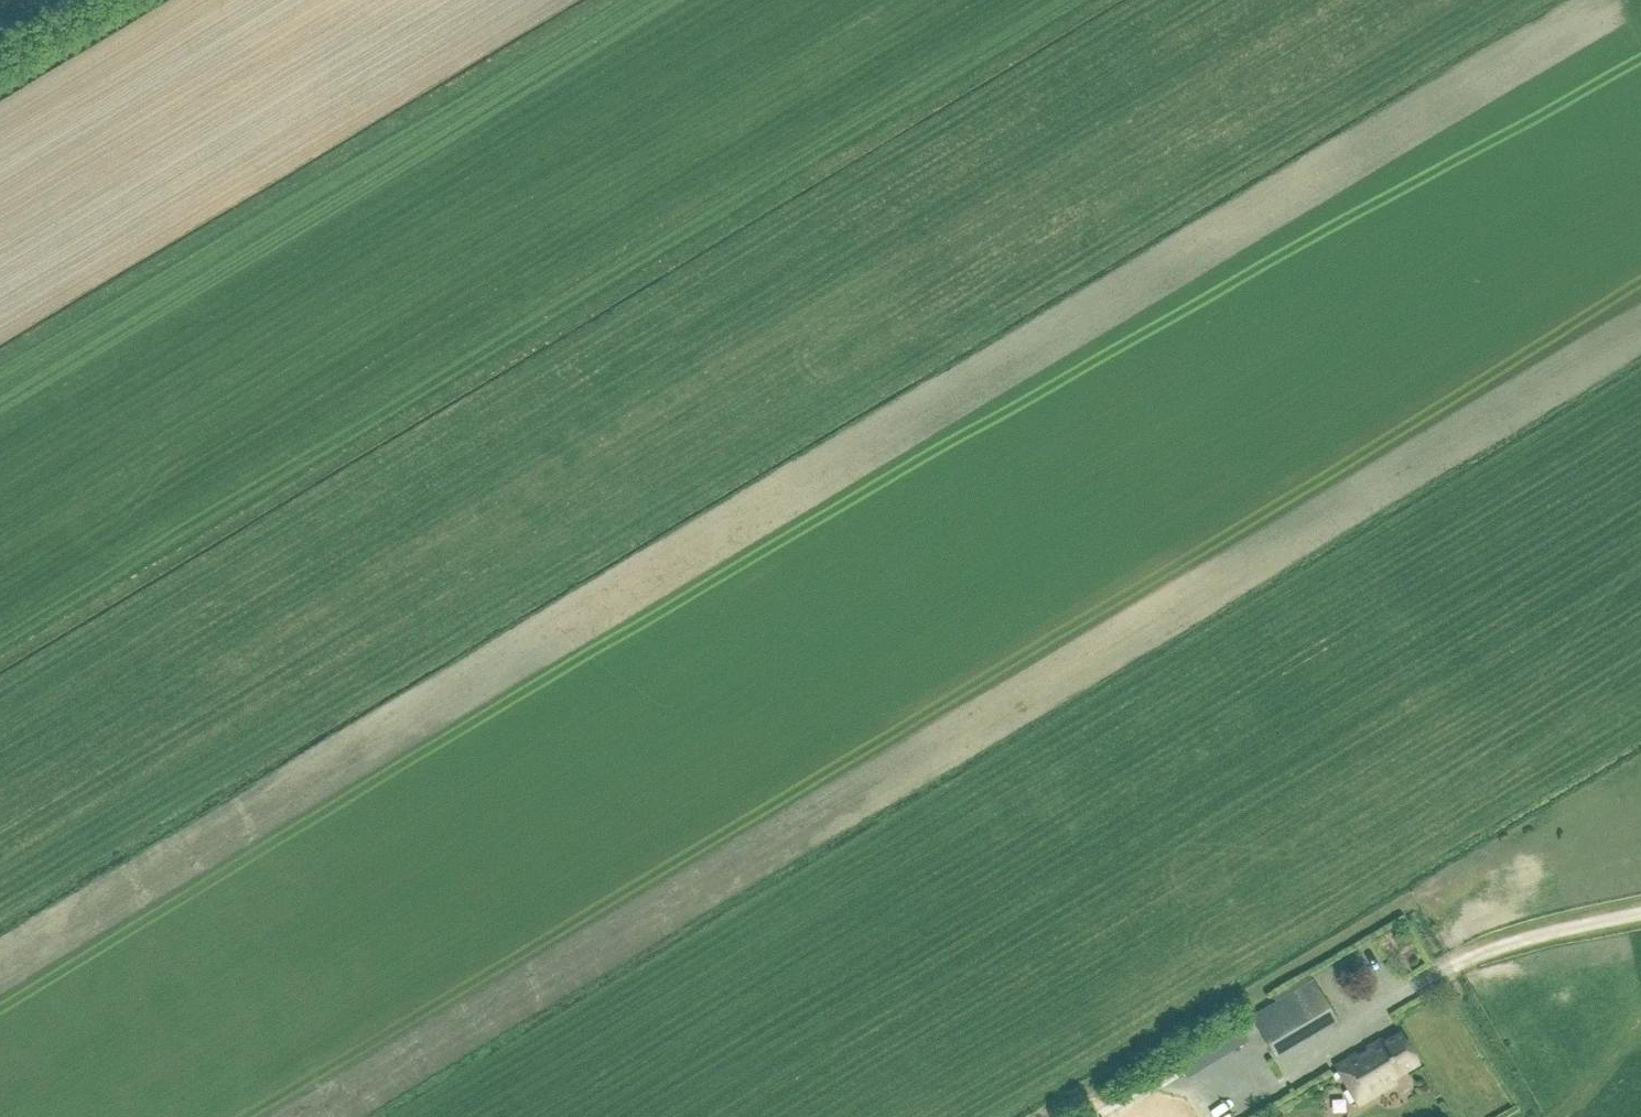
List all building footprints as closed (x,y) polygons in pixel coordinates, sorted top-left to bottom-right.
[(1275,1059),(1338,1022),(1309,973),(1272,995),(1276,1003),(1251,1017),(1275,1059)] [(1358,1108),(1398,1085),(1395,1080),(1420,1066),(1401,1033),(1383,1044),(1380,1037),(1364,1047),(1366,1050),(1357,1056),(1354,1053),(1333,1065),(1358,1108)]
